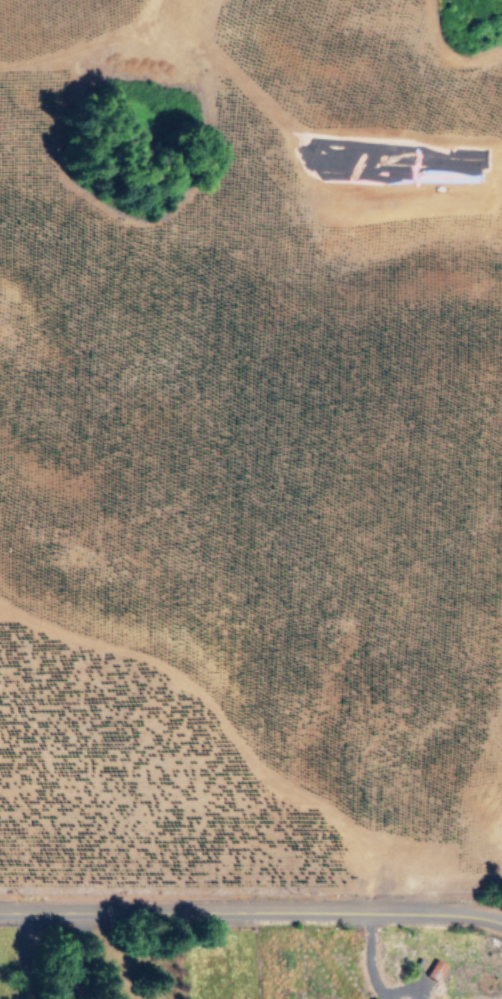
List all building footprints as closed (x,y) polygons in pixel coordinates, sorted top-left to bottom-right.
[(434,980),(443,963),(433,957),(423,974),(434,980)]
